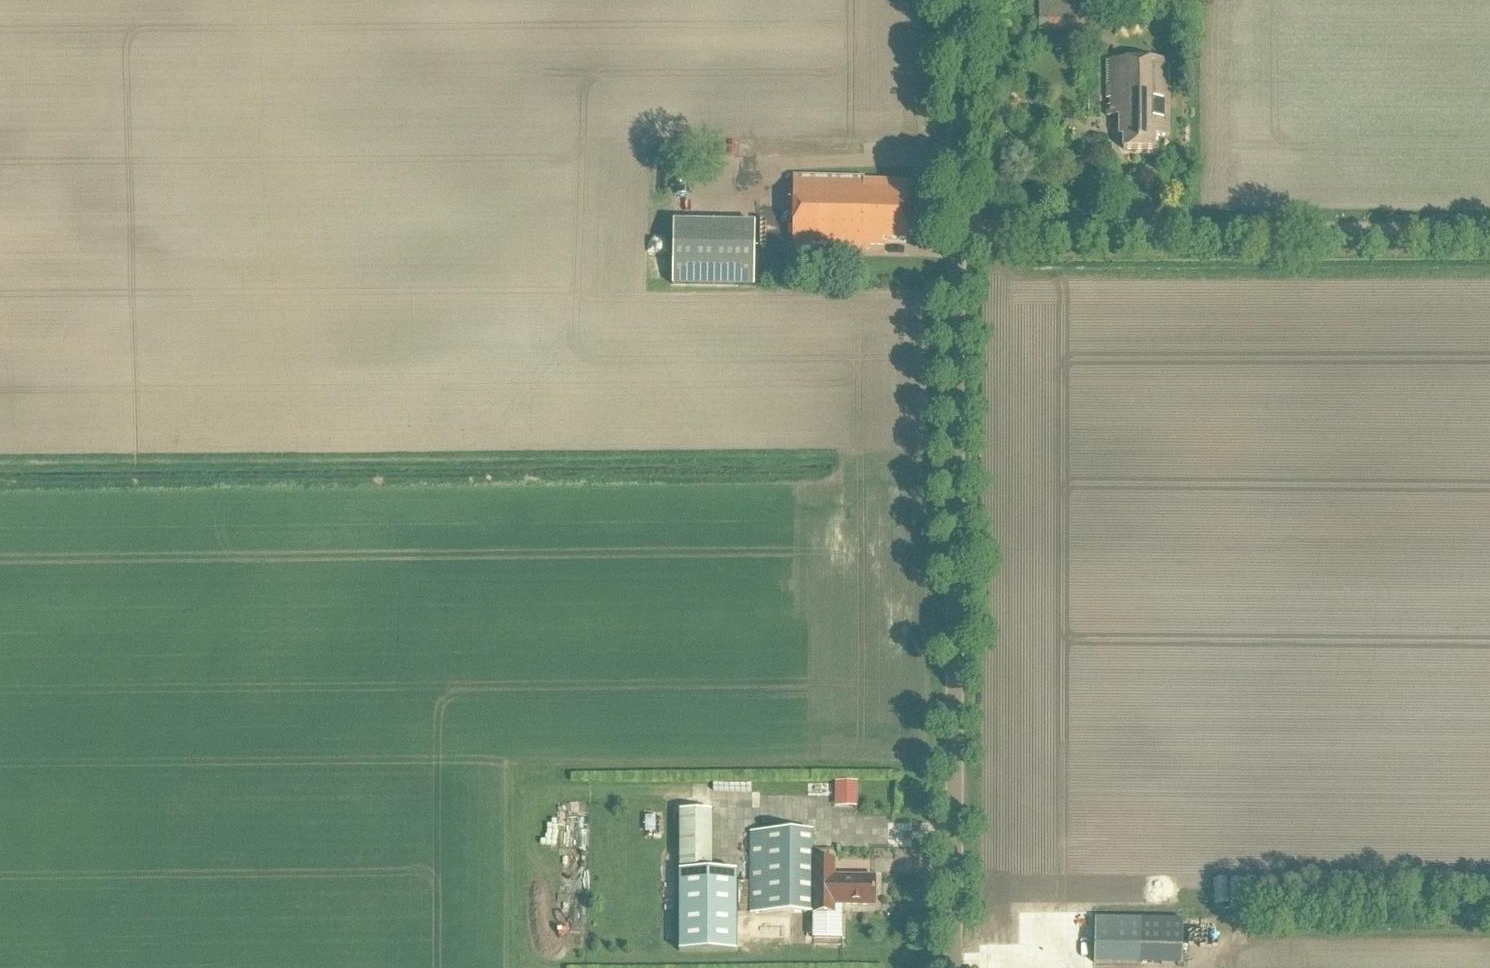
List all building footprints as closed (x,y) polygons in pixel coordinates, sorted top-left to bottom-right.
[(1060,24),(1091,23),(1090,2),(1035,5),(1036,33),(1061,32),(1060,24)] [(1182,7),(1168,5),(1166,20),(1179,23),(1182,7)] [(1155,139),(1170,139),(1170,62),(1107,62),(1108,118),(1120,118),(1120,139),(1124,139),(1124,152),(1155,152),(1155,139)] [(863,180),(792,179),(791,250),(866,251),(866,248),(883,248),(883,242),(906,243),(907,183),(863,183),(863,180)] [(672,287),(734,288),(734,226),(672,226),(672,287)] [(857,803),(857,784),(835,784),(835,803),(857,803)] [(674,866),(702,867),(702,812),(675,812),(674,866)] [(814,914),(813,864),(812,864),(812,834),(750,834),(751,915),(813,914),(814,914)] [(875,907),(875,879),(834,879),(834,863),(813,863),(813,864),(814,914),(813,914),(813,916),(814,916),(814,940),(842,940),(843,907),(875,907)] [(736,953),(736,873),(712,873),(680,873),(680,953),(736,953)] [(1091,918),(1090,965),(1179,967),(1180,920),(1091,918)]
